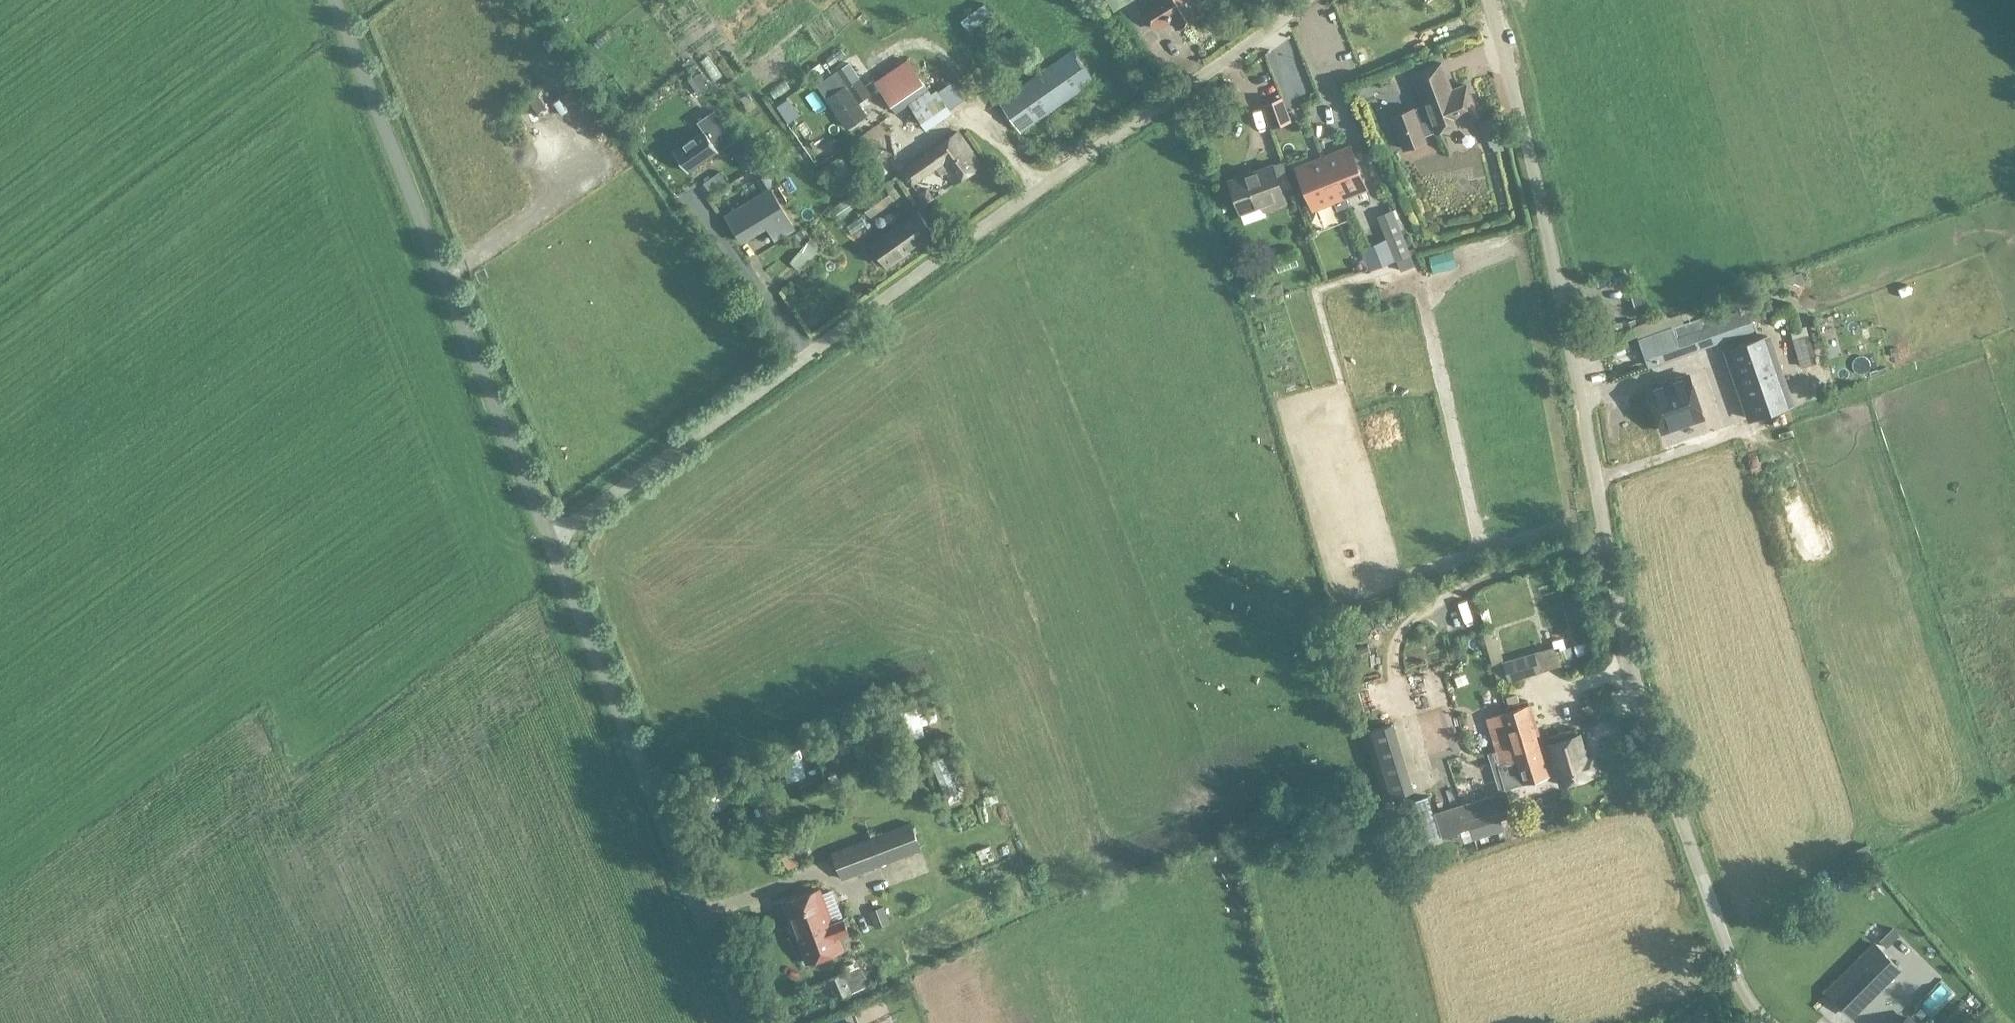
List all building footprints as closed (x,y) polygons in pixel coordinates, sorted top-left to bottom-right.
[(1127,0),(1107,0),(1115,11),(1128,3),(1127,0)] [(1157,31),(1173,21),(1177,29),(1203,14),(1195,0),(1154,0),(1143,7),(1157,31)] [(991,13),(984,3),(960,20),(968,30),(991,13)] [(1074,49),(1000,100),(1022,131),(1095,80),(1074,49)] [(851,61),(818,84),(848,128),(867,115),(861,107),(870,100),(868,96),(873,93),(851,61)] [(825,69),(820,62),(812,67),(817,74),(825,69)] [(1466,85),(1451,90),(1441,62),(1414,73),(1427,106),(1416,110),(1415,107),(1392,116),(1405,148),(1428,139),(1426,135),(1435,131),(1478,114),(1466,85)] [(708,86),(698,73),(688,80),(698,93),(708,86)] [(929,90),(909,103),(927,129),(953,111),(951,109),(965,99),(953,82),(939,91),(937,89),(931,93),(929,90)] [(806,118),(816,111),(806,97),(796,104),(806,118)] [(1281,98),(1262,105),(1270,127),(1289,121),(1281,98)] [(688,171),(734,139),(714,111),(699,121),(705,130),(674,151),(688,171)] [(1494,118),(1480,123),(1486,139),(1500,134),(1494,118)] [(958,130),(903,169),(912,183),(934,167),(940,176),(947,171),(954,182),(981,163),(958,130)] [(747,146),(735,154),(744,168),(756,159),(747,146)] [(1323,157),(1343,207),(1350,205),(1346,196),(1366,188),(1349,147),(1323,157)] [(1333,201),(1337,210),(1343,207),(1323,157),(1297,168),(1314,209),(1333,201)] [(1282,162),(1273,165),(1283,192),(1292,188),(1282,162)] [(887,171),(881,163),(873,169),(879,177),(887,171)] [(1272,164),(1229,180),(1241,212),(1264,203),(1266,209),(1286,201),(1283,192),(1273,165),(1272,164)] [(764,192),(742,205),(725,215),(740,241),(766,226),(774,240),(795,227),(772,187),(775,185),(768,174),(757,181),(764,192)] [(871,216),(896,199),(885,184),(860,200),(871,216)] [(923,204),(933,197),(926,187),(916,194),(923,204)] [(848,198),(833,208),(839,217),(854,207),(848,198)] [(935,234),(918,210),(871,243),(888,268),(935,234)] [(1392,210),(1377,216),(1395,260),(1410,254),(1392,210)] [(1724,311),(1745,303),(1741,293),(1720,301),(1724,311)] [(1715,312),(1701,316),(1682,322),(1638,336),(1647,365),(1753,327),(1745,309),(1717,318),(1715,312)] [(1637,323),(1635,318),(1623,322),(1625,327),(1637,323)] [(1831,349),(1847,346),(1842,325),(1826,328),(1831,349)] [(1768,334),(1727,349),(1750,417),(1792,402),(1768,334)] [(1703,416),(1689,375),(1647,389),(1662,431),(1703,416)] [(1533,653),(1503,662),(1509,681),(1510,682),(1540,673),(1533,653)] [(1580,725),(1595,721),(1591,705),(1576,709),(1580,725)] [(1513,760),(1492,767),(1495,776),(1500,790),(1506,788),(1550,775),(1529,706),(1501,714),(1499,715),(1513,760)] [(1393,724),(1365,733),(1385,798),(1413,790),(1393,724)] [(1594,754),(1587,756),(1580,732),(1576,733),(1575,728),(1548,736),(1549,742),(1561,784),(1592,774),(1599,771),(1594,754)] [(1507,791),(1471,802),(1479,826),(1514,814),(1507,791)] [(1479,826),(1471,802),(1435,812),(1443,837),(1479,826)] [(912,822),(833,852),(843,879),(922,849),(912,822)] [(819,889),(786,902),(794,923),(798,935),(808,962),(842,950),(837,936),(848,931),(844,919),(832,924),(819,889)] [(1852,1015),(1899,968),(1875,944),(1827,991),(1852,1015)] [(828,980),(835,999),(867,987),(860,966),(857,967),(856,963),(845,966),(847,971),(843,973),(844,974),(828,980)]
